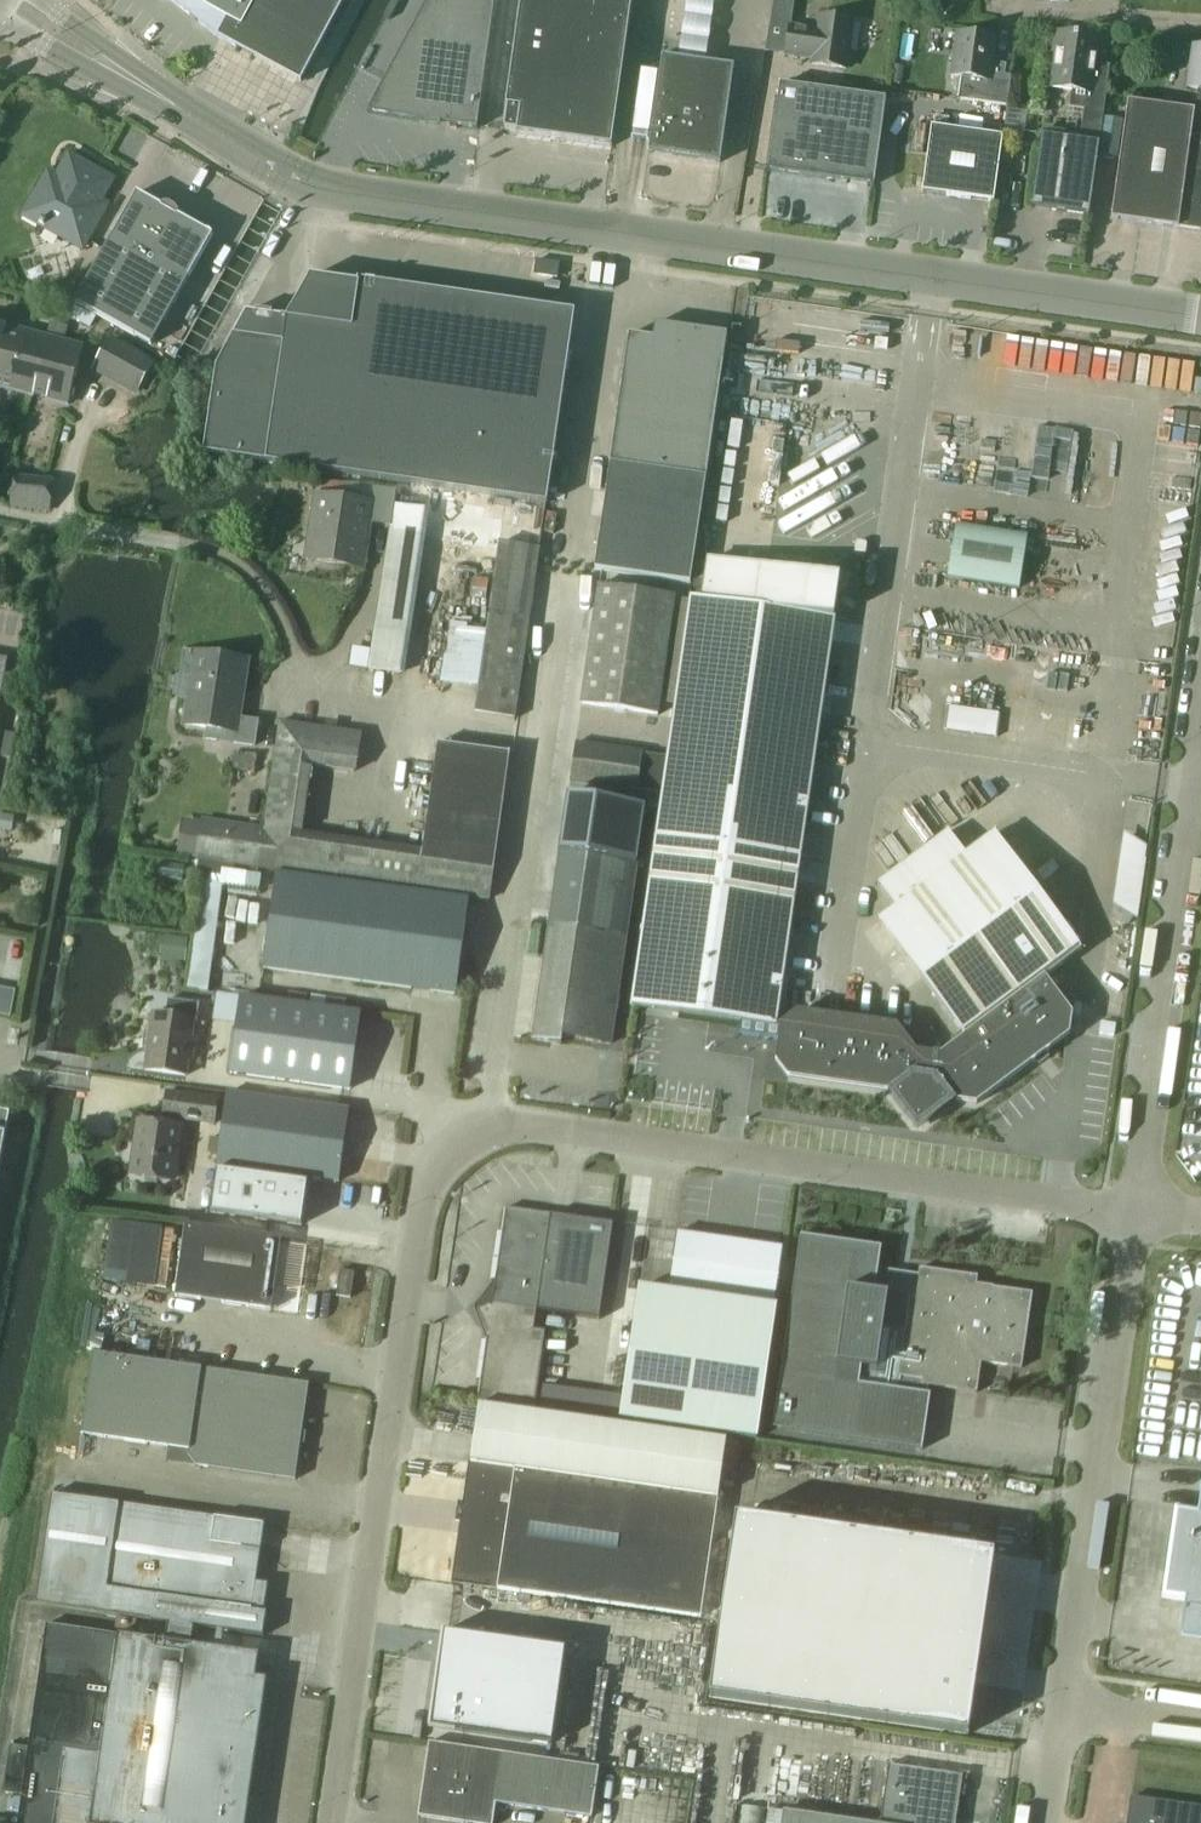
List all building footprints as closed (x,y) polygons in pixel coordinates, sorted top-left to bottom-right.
[(347,0),(167,0),(218,40),(302,85),(347,0)] [(368,114),(478,129),(496,0),(429,0),(368,114)] [(503,133),(612,148),(633,0),(522,0),(503,133)] [(770,25),(777,26),(790,27),(793,0),(774,0),(770,25)] [(790,27),(786,56),(813,60),(812,65),(846,70),(853,22),(818,17),(817,31),(790,27)] [(1069,109),(1084,111),(1104,113),(1109,77),(1093,75),(1098,39),(1059,34),(1058,40),(1055,39),(1053,53),(1056,54),(1052,89),(1072,92),(1069,109)] [(996,40),(957,35),(951,77),(961,79),(959,100),(1007,107),(1011,77),(991,74),(996,40)] [(1200,112),(1200,48),(1193,47),(1187,89),(1198,91),(1195,112),(1200,112)] [(663,58),(649,153),(721,163),(734,68),(663,58)] [(874,187),(886,100),(780,86),(769,172),(874,187)] [(1195,112),(1128,102),(1112,219),(1200,232),(1200,112),(1195,112)] [(1080,142),(1099,144),(1104,113),(1084,111),(1080,142)] [(994,203),(1003,138),(932,128),(923,193),(994,203)] [(1099,144),(1080,142),(1042,136),(1031,208),(1089,217),(1099,144)] [(42,185),(24,217),(83,250),(97,225),(91,221),(113,181),(70,156),(51,190),(42,185)] [(152,346),(213,237),(178,217),(180,214),(176,209),(170,206),(164,206),(162,208),(137,194),(88,282),(76,304),(75,304),(152,346)] [(558,279),(559,264),(537,261),(535,276),(558,279)] [(59,289),(57,299),(76,304),(88,282),(80,278),(72,292),(59,289)] [(292,311),(287,320),(266,464),(547,505),(575,313),(358,282),(358,285),(311,278),(292,311)] [(287,320),(281,319),(281,320),(248,314),(235,336),(216,370),(204,455),(266,464),(287,320)] [(629,336),(610,465),(706,479),(727,335),(655,325),(653,339),(629,336)] [(6,327),(0,351),(0,388),(68,406),(84,348),(6,327)] [(136,397),(155,362),(111,337),(92,372),(136,397)] [(706,479),(610,465),(595,571),(691,585),(706,479)] [(49,511),(53,482),(14,477),(10,506),(49,511)] [(367,519),(390,522),(393,506),(394,506),(396,492),(344,485),(342,500),(314,496),(305,560),(361,568),(364,545),(363,545),(366,527),(366,528),(367,519)] [(956,526),(948,578),(1019,589),(1028,537),(956,526)] [(516,719),(540,549),(500,543),(476,713),(516,719)] [(664,785),(632,1006),(741,1022),(739,1034),(779,1040),(780,1030),(781,1027),(776,1027),(810,785),(834,619),(840,580),(707,561),(701,600),(690,599),(664,785)] [(659,717),(676,597),(599,586),(582,706),(659,717)] [(254,747),(258,722),(239,720),(248,661),(186,652),(179,698),(189,700),(185,726),(208,729),(206,739),(254,747)] [(0,659),(0,707),(9,660),(0,659)] [(280,722),(264,830),(204,821),(199,858),(489,900),(510,754),(438,743),(422,851),(303,833),(313,766),(356,772),(362,733),(280,722)] [(571,783),(638,792),(643,754),(576,744),(571,783)] [(568,797),(533,1042),(562,1046),(563,1039),(611,1046),(645,807),(568,797)] [(12,833),(15,817),(0,814),(0,831),(12,833)] [(1071,938),(1052,913),(994,835),(965,857),(948,833),(878,885),(896,909),(879,922),(962,1033),(952,1041),(955,1045),(939,1056),(916,1053),(895,1029),(795,1016),(780,1030),(779,1040),(776,1064),(787,1080),(887,1093),(916,1133),(956,1103),(977,1106),(1070,1036),(1073,1016),(1045,979),(1081,952),(1071,938)] [(1140,910),(1143,839),(1117,838),(1114,909),(1140,910)] [(223,870),(221,885),(260,890),(262,876),(223,870)] [(456,996),(469,900),(277,874),(264,970),(456,996)] [(161,957),(187,961),(190,940),(163,936),(161,957)] [(11,1018),(16,992),(0,988),(0,1016),(11,1018)] [(350,1090),(360,1014),(241,998),(230,1073),(350,1090)] [(197,1022),(200,1004),(168,1000),(166,1016),(153,1014),(145,1071),(187,1076),(194,1021),(197,1022)] [(7,1078),(4,1092),(18,1094),(21,1080),(7,1078)] [(141,1123),(133,1176),(172,1182),(175,1158),(173,1158),(174,1149),(176,1150),(179,1129),(176,1128),(175,1128),(176,1121),(215,1127),(219,1098),(167,1091),(163,1120),(167,1120),(166,1127),(141,1123)] [(339,1183),(348,1111),(228,1094),(217,1166),(339,1183)] [(10,1112),(0,1110),(0,1167),(10,1112)] [(308,1183),(216,1171),(210,1214),(302,1226),(308,1183)] [(504,1211),(491,1305),(477,1403),(534,1410),(545,1333),(534,1331),(536,1312),(599,1321),(612,1226),(504,1211)] [(114,1221),(105,1279),(154,1287),(163,1229),(114,1221)] [(280,1245),(281,1239),(185,1225),(175,1297),(271,1311),(298,1315),(307,1248),(280,1245)] [(163,1229),(154,1287),(167,1289),(175,1231),(163,1229)] [(676,1234),(668,1291),(640,1287),(620,1421),(756,1441),(776,1307),(773,1307),(782,1250),(676,1234)] [(1020,1370),(1031,1295),(974,1287),(976,1278),(919,1269),(916,1290),(913,1290),(905,1288),(896,1285),(888,1283),(881,1280),(874,1276),(868,1272),(861,1268),(854,1265),(846,1262),(839,1259),(831,1257),(824,1255),(816,1254),(808,1252),(801,1251),(799,1251),(773,1428),(916,1449),(925,1387),(976,1394),(980,1364),(1020,1370)] [(351,1298),(354,1272),(341,1271),(337,1296),(351,1298)] [(295,1481),(309,1385),(93,1354),(81,1435),(189,1450),(188,1456),(196,1466),(295,1481)] [(470,1465),(468,1464),(452,1584),(701,1619),(726,1442),(478,1407),(470,1465)] [(727,1442),(723,1471),(735,1473),(739,1444),(727,1442)] [(1198,1512),(1175,1508),(1162,1598),(1186,1602),(1181,1635),(1200,1637),(1200,1490),(1198,1512)] [(269,1585),(257,1583),(265,1525),(51,1495),(35,1604),(169,1623),(194,1627),(264,1637),(267,1613),(265,1613),(269,1585)] [(735,1519),(710,1699),(969,1737),(994,1557),(735,1519)] [(267,1681),(256,1679),(260,1656),(192,1646),(194,1627),(169,1623),(166,1643),(119,1636),(46,1625),(18,1822),(246,1822),(267,1681)] [(447,1632),(433,1726),(553,1743),(567,1649),(447,1632)] [(502,1754),(428,1743),(418,1817),(459,1822),(492,1822),(495,1804),(591,1818),(598,1768),(502,1754)] [(28,1748),(12,1745),(5,1793),(21,1795),(28,1748)] [(963,1775),(888,1764),(880,1822),(956,1822),(963,1775)] [(21,1798),(9,1796),(7,1810),(19,1812),(21,1798)] [(1131,1797),(1127,1822),(1200,1822),(1200,1807),(1131,1797)] [(765,1811),(740,1807),(738,1822),(763,1822),(765,1811)] [(767,1822),(781,1822),(783,1811),(769,1809),(767,1822)] [(783,1811),(781,1822),(867,1822),(783,1811)]
